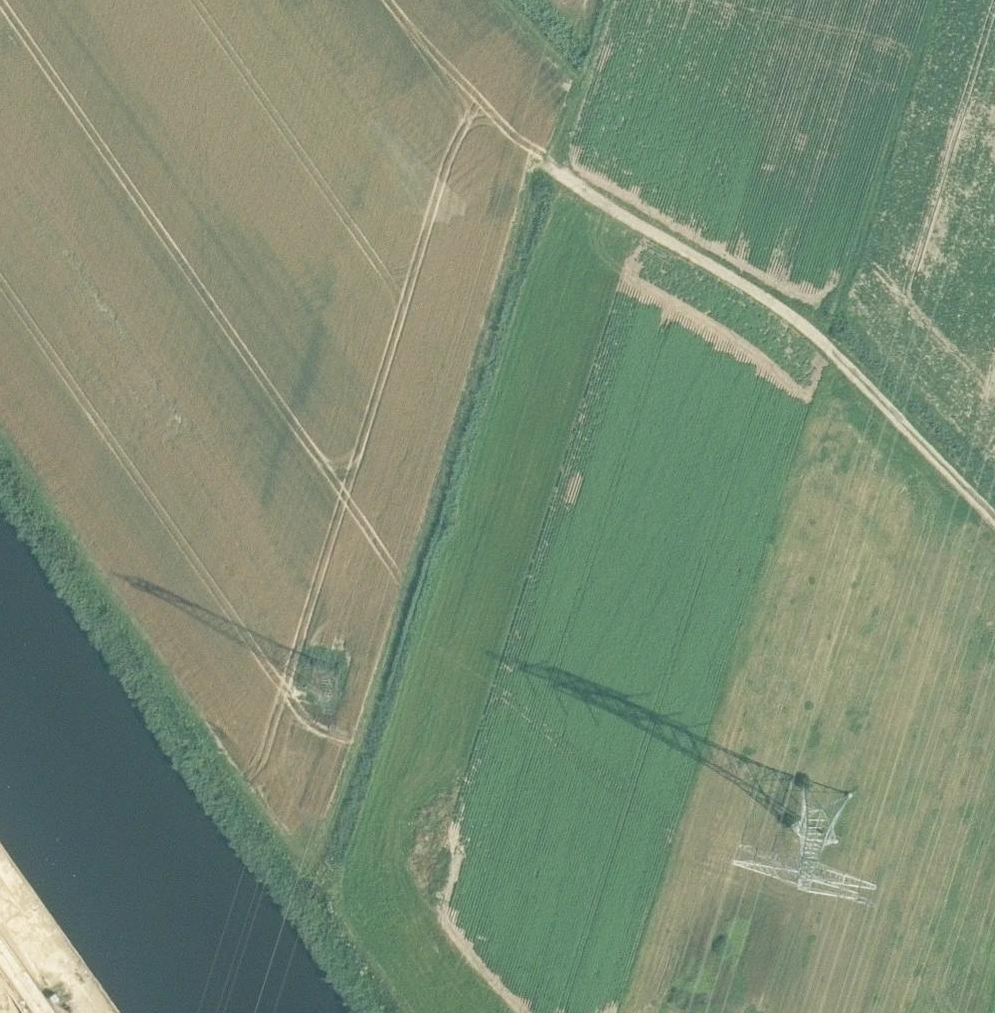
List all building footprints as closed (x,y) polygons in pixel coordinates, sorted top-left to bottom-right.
[(44,944),(49,957),(62,952),(57,939),(44,944)] [(17,1005),(17,1004),(37,992),(15,955),(0,964),(0,1012),(4,1012),(17,1005)] [(51,1012),(45,1000),(23,1012),(50,1012),(51,1012)]
